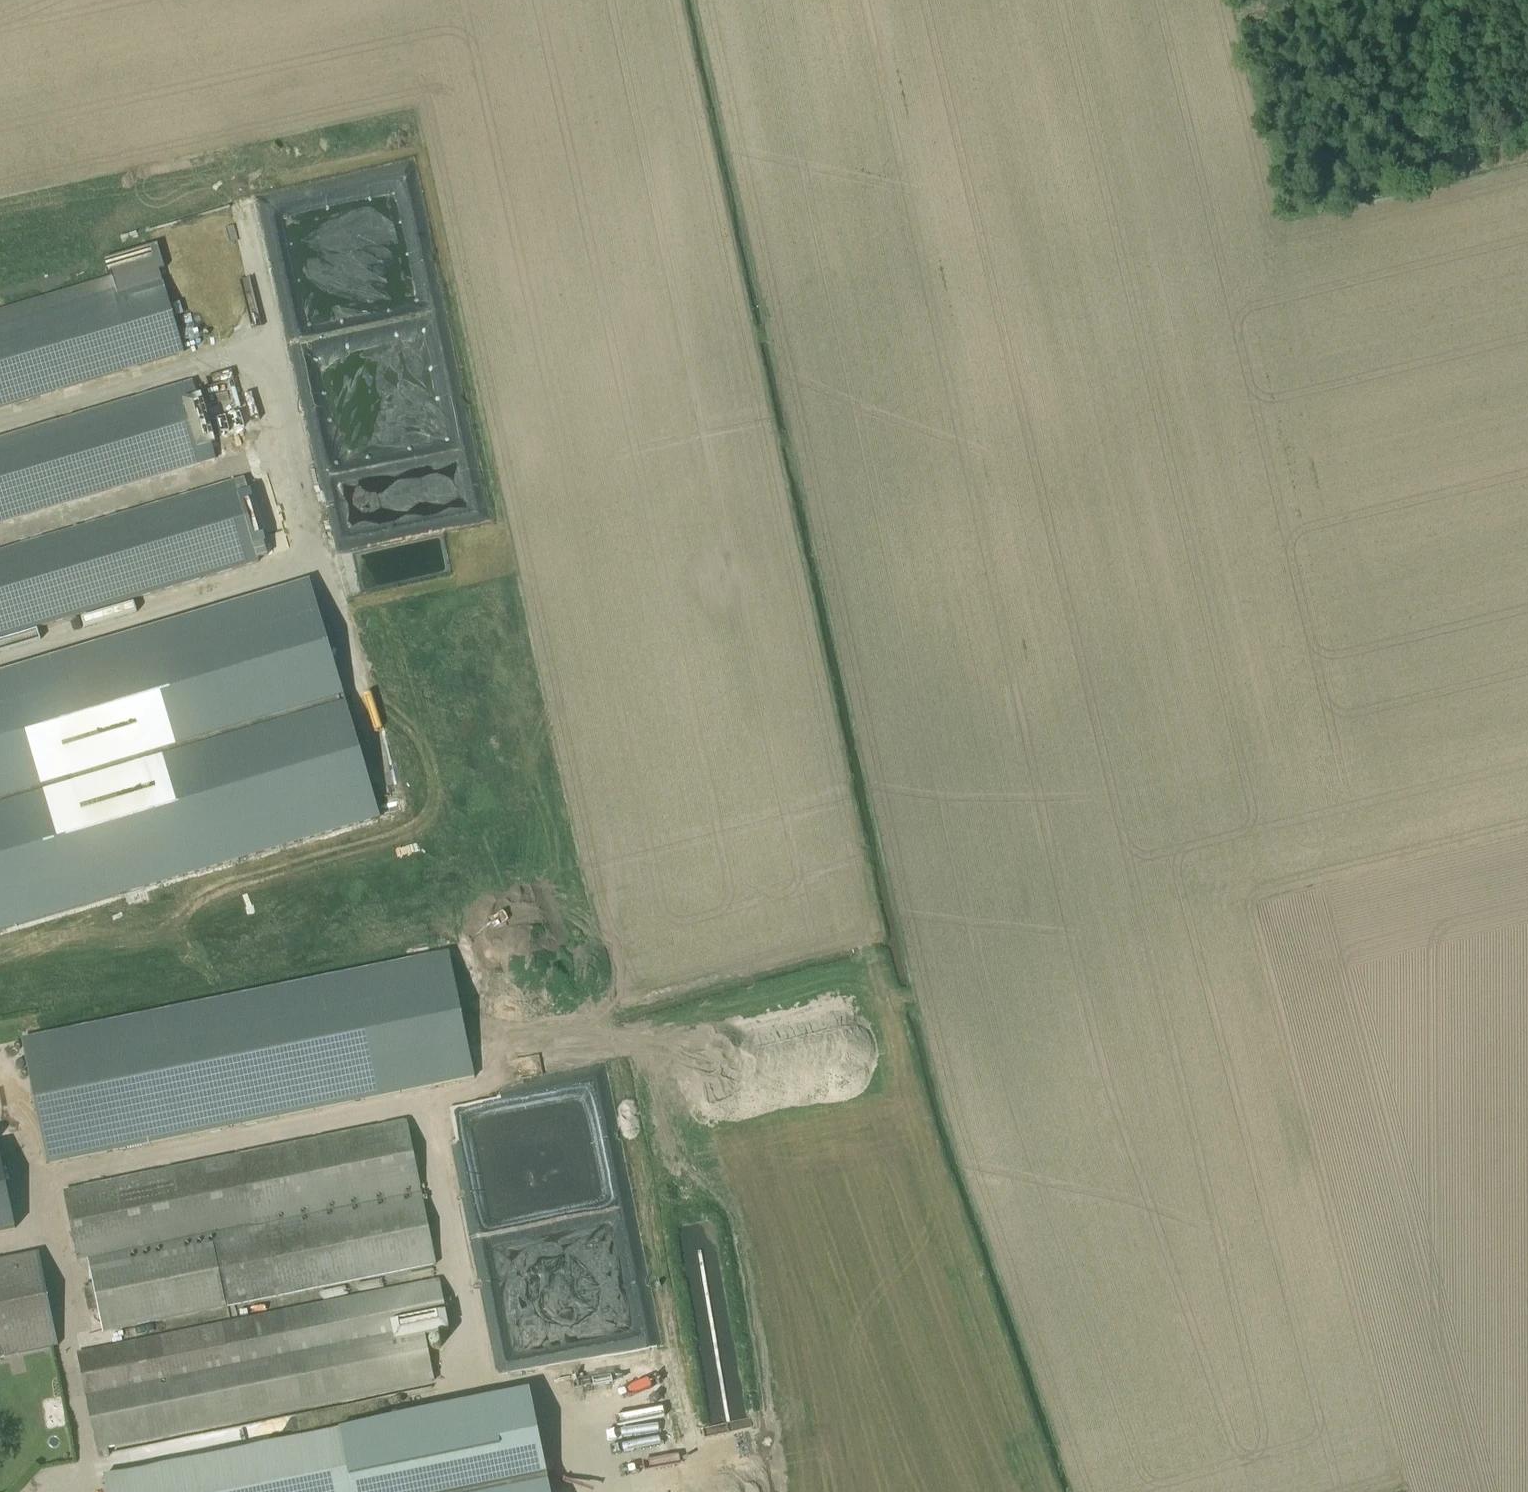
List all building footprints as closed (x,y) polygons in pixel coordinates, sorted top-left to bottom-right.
[(258,195),(284,341),(326,334),(323,314),(315,315),(309,284),(308,284),(295,213),(320,209),(319,204),(330,203),(328,192),(283,200),(282,191),(258,195)] [(185,351),(159,263),(0,310),(0,407),(185,351)] [(215,460),(210,445),(215,444),(201,396),(197,398),(192,382),(0,440),(0,524),(215,460)] [(258,562),(256,558),(267,555),(244,480),(0,553),(0,639),(258,562)] [(304,582),(0,673),(0,931),(375,820),(304,582)] [(474,1078),(449,953),(23,1040),(48,1165),(474,1078)] [(98,1310),(103,1335),(437,1266),(407,1122),(82,1187),(81,1181),(68,1184),(69,1190),(63,1191),(77,1262),(88,1259),(94,1289),(83,1292),(88,1313),(98,1310)] [(13,1228),(2,1173),(0,1162),(0,1231),(13,1228)] [(473,1249),(493,1365),(520,1360),(518,1347),(505,1274),(487,1277),(482,1247),(473,1249)] [(41,1253),(0,1261),(0,1358),(60,1346),(41,1253)] [(449,1330),(448,1324),(445,1309),(452,1307),(451,1299),(443,1301),(439,1280),(77,1353),(86,1398),(423,1329),(424,1335),(449,1330)] [(110,1457),(108,1451),(434,1384),(424,1335),(423,1329),(86,1398),(98,1460),(110,1457)] [(103,1477),(106,1491),(518,1491),(513,1469),(498,1398),(498,1395),(414,1413),(341,1428),(103,1477)]
